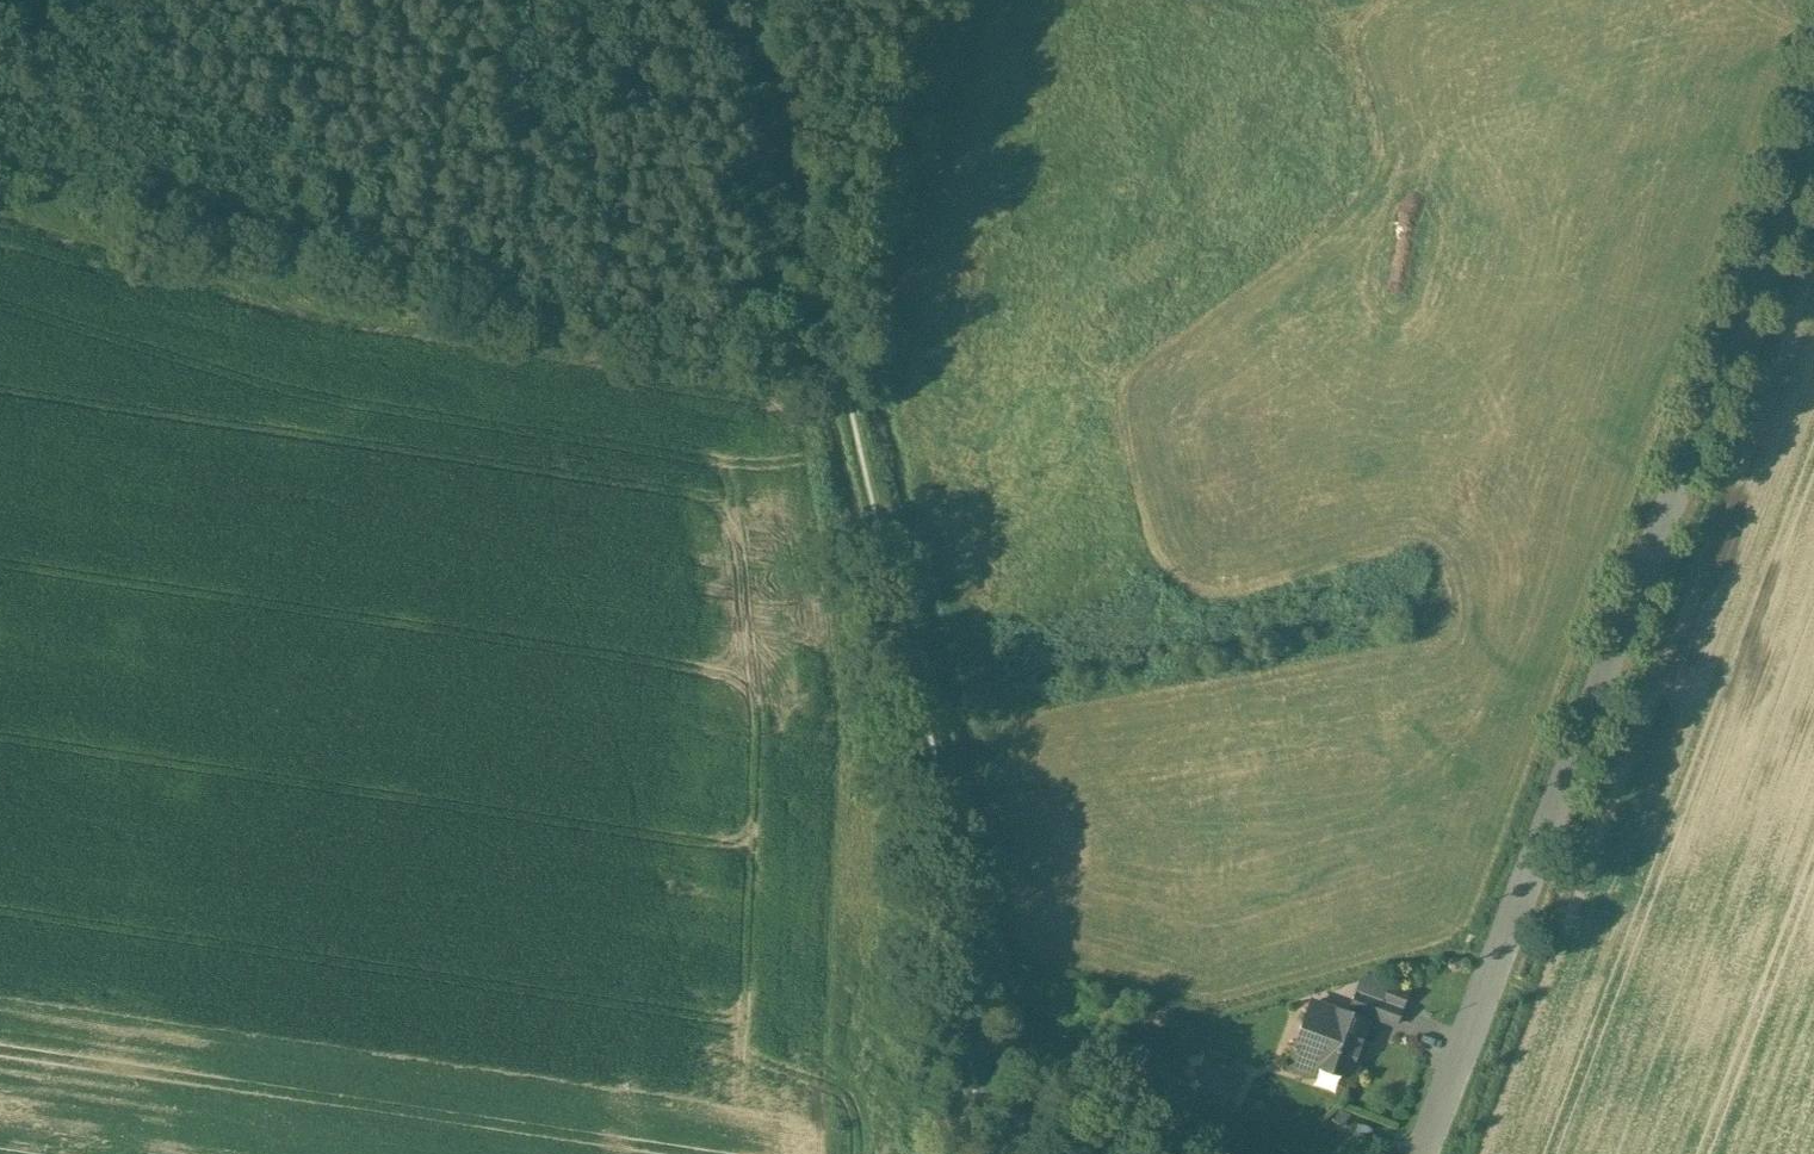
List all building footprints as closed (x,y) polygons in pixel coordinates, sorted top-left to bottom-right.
[(1379,1003),(1352,994),(1346,1014),(1372,1023),(1379,1003)] [(1350,1061),(1364,1026),(1308,1006),(1284,1069),(1309,1078),(1312,1071),(1348,1084),(1356,1063),(1350,1061)]
